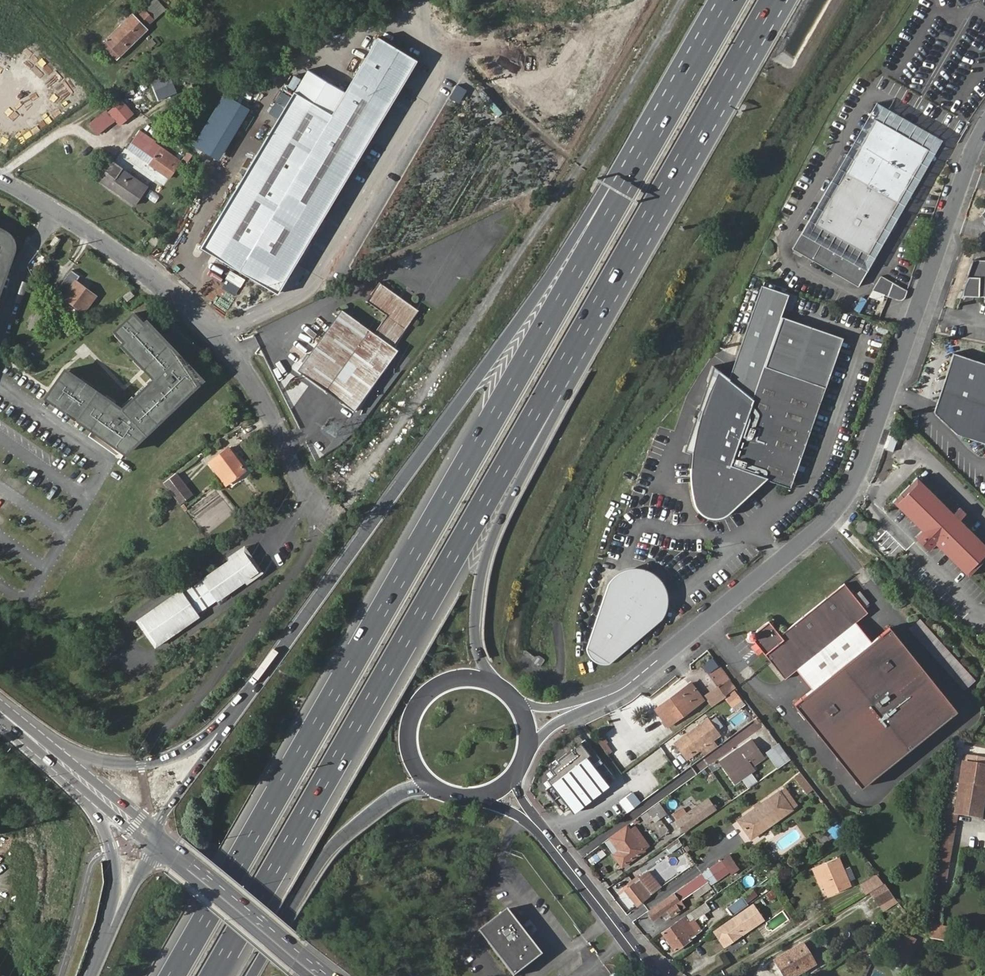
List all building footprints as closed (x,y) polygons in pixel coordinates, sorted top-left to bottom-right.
[(138,13),(146,24),(165,11),(158,0),(157,0),(138,13)] [(131,12),(105,39),(121,54),(147,28),(131,12)] [(280,292),(416,60),(378,37),(332,113),(295,92),(203,247),(280,292)] [(115,121),(119,126),(134,113),(122,99),(97,120),(105,129),(115,121)] [(868,252),(929,150),(881,121),(820,223),(868,252)] [(178,163),(137,134),(128,145),(169,175),(178,163)] [(147,186),(114,161),(100,180),(133,205),(147,186)] [(868,252),(820,223),(814,219),(794,253),(857,288),(875,256),(868,252)] [(149,240),(155,246),(160,241),(154,235),(149,240)] [(7,242),(0,238),(0,280),(10,253),(10,252),(11,251),(10,251),(10,249),(10,246),(9,246),(9,245),(9,244),(8,244),(8,243),(7,242)] [(975,264),(969,289),(967,297),(984,298),(984,265),(975,264)] [(227,280),(240,287),(244,280),(231,272),(227,280)] [(76,284),(70,279),(58,297),(64,301),(76,284)] [(871,294),(882,301),(890,285),(879,279),(871,294)] [(344,308),(299,369),(343,401),(356,411),(401,349),(396,345),(421,310),(382,282),(369,301),(389,315),(377,332),(344,308)] [(897,307),(904,302),(906,295),(890,285),(882,301),(889,305),(897,307)] [(760,286),(728,380),(753,400),(764,366),(780,318),(789,295),(760,286)] [(135,298),(131,293),(124,298),(129,303),(135,298)] [(122,409),(101,394),(84,419),(93,426),(92,428),(124,451),(202,380),(148,321),(145,324),(135,313),(117,329),(127,340),(124,343),(156,378),(122,409)] [(826,386),(842,340),(780,318),(764,366),(826,386)] [(984,446),(984,365),(956,355),(940,407),(946,412),(942,425),(956,437),(984,446)] [(753,400),(797,468),(826,386),(764,366),(753,400)] [(55,384),(46,396),(82,421),(84,419),(101,394),(65,369),(63,371),(94,393),(85,406),(55,384)] [(63,371),(55,384),(85,406),(94,393),(63,371)] [(790,489),(797,468),(753,400),(728,380),(719,372),(711,389),(706,400),(700,416),(694,430),(691,449),(688,464),(689,478),(690,492),(693,502),(696,509),(699,513),(706,517),(710,519),(716,519),(722,518),(726,517),(735,510),(751,493),(764,481),(790,489)] [(212,462),(231,484),(246,472),(228,449),(212,462)] [(192,493),(177,473),(164,483),(180,503),(192,493)] [(925,539),(919,544),(927,552),(933,546),(965,578),(984,557),(984,548),(957,521),(962,516),(956,509),(950,514),(914,479),(888,504),(925,539)] [(860,521),(857,522),(856,523),(854,525),(854,527),(854,528),(855,530),(857,531),(857,532),(858,532),(860,532),(861,532),(862,532),(863,531),(864,530),(864,529),(865,528),(865,527),(865,526),(864,524),(863,523),(861,521),(860,521)] [(136,621),(156,648),(201,616),(198,612),(257,571),(244,552),(185,593),(182,589),(136,621)] [(610,583),(588,649),(588,651),(589,655),(593,660),(599,664),(605,664),(611,664),(664,619),(667,614),(669,609),(671,599),(670,591),(666,582),(660,576),(652,570),(641,567),(631,568),(625,571),(616,576),(610,583)] [(753,640),(781,675),(789,668),(856,614),(863,608),(840,579),(777,630),(768,620),(756,629),(754,631),(749,631),(747,633),(746,637),(749,639),(753,640)] [(872,633),(856,614),(789,668),(805,688),(872,633)] [(805,688),(790,699),(857,783),(952,706),(885,623),(872,633),(805,688)] [(714,682),(721,677),(715,670),(709,675),(714,682)] [(726,684),(721,677),(714,682),(718,687),(720,689),(717,691),(722,698),(733,689),(729,683),(726,684)] [(656,712),(663,720),(667,726),(668,727),(684,715),(702,700),(697,694),(690,684),(656,712)] [(720,689),(718,687),(705,696),(712,705),(722,698),(717,691),(720,689)] [(709,719),(675,743),(687,759),(720,735),(709,719)] [(612,773),(586,737),(558,758),(560,760),(552,766),(556,771),(547,777),(551,782),(545,786),(562,809),(568,805),(572,810),(606,784),(603,779),(612,773)] [(603,737),(598,741),(608,753),(611,751),(605,742),(606,741),(603,737)] [(742,752),(722,766),(735,784),(755,769),(753,766),(765,757),(752,740),(740,749),(742,752)] [(791,759),(780,745),(769,753),(779,767),(791,759)] [(720,763),(722,766),(742,752),(740,749),(720,763)] [(961,762),(952,815),(957,816),(982,820),(984,803),(984,766),(961,762)] [(808,799),(813,795),(798,775),(793,779),(808,799)] [(739,821),(752,839),(791,809),(778,791),(739,821)] [(631,793),(621,801),(628,811),(632,808),(638,804),(631,793)] [(709,798),(697,806),(705,817),(716,809),(709,798)] [(669,814),(661,801),(653,806),(662,818),(661,818),(662,820),(669,814)] [(608,802),(602,806),(611,817),(616,813),(608,802)] [(659,822),(662,820),(661,818),(662,818),(653,806),(649,810),(659,822)] [(697,806),(677,821),(685,831),(705,817),(697,806)] [(949,862),(957,816),(952,815),(946,814),(938,860),(949,862)] [(627,826),(610,838),(620,851),(614,855),(622,866),(644,850),(630,830),(627,826)] [(630,830),(644,850),(650,847),(635,826),(630,830)] [(675,841),(665,848),(669,853),(678,845),(675,841)] [(702,874),(703,875),(708,882),(710,886),(738,866),(730,854),(702,874)] [(816,868),(822,883),(824,882),(830,896),(851,887),(848,877),(845,879),(841,872),(843,871),(838,858),(816,868)] [(625,891),(637,905),(637,906),(661,889),(649,872),(640,879),(640,880),(630,887),(625,891)] [(703,875),(688,886),(693,893),(708,882),(703,875)] [(627,884),(630,887),(640,880),(640,879),(638,876),(627,884)] [(866,893),(882,883),(876,876),(862,885),(866,893)] [(885,885),(871,894),(879,906),(895,897),(885,885)] [(663,913),(667,919),(675,914),(670,908),(693,893),(688,886),(649,913),(653,920),(659,916),(663,913)] [(728,908),(732,914),(748,903),(743,897),(728,908)] [(705,904),(683,919),(688,925),(709,909),(705,904)] [(715,932),(725,947),(742,936),(763,920),(753,905),(731,921),(715,932)] [(515,975),(516,975),(542,956),(507,910),(480,931),(515,975)] [(662,934),(667,941),(670,946),(674,951),(691,941),(690,939),(695,936),(688,925),(683,919),(662,934)] [(950,927),(928,924),(926,939),(948,942),(950,927)] [(915,948),(899,941),(893,955),(908,962),(915,948)] [(783,975),(798,975),(815,967),(803,947),(775,963),(783,975)]
